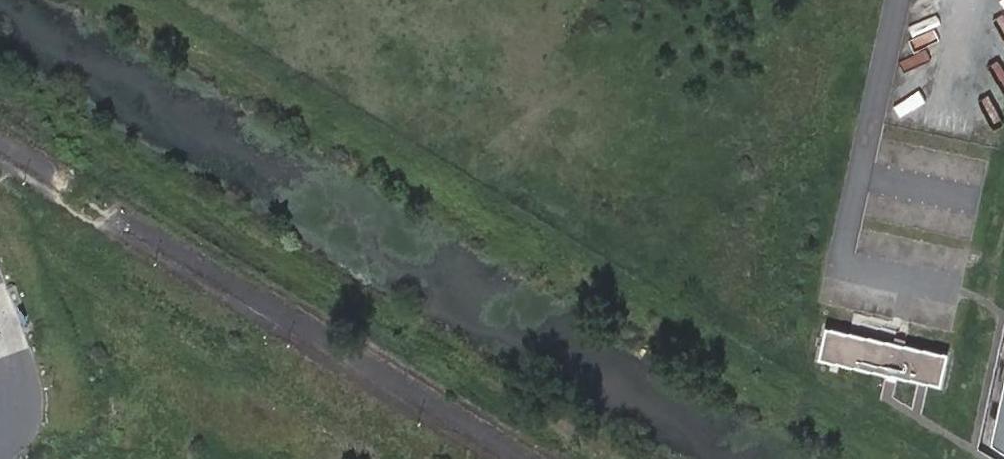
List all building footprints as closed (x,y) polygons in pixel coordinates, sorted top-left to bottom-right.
[(822,359),(944,384),(951,351),(828,326),(822,359)] [(985,447),(1003,458),(1003,359),(985,447)]
